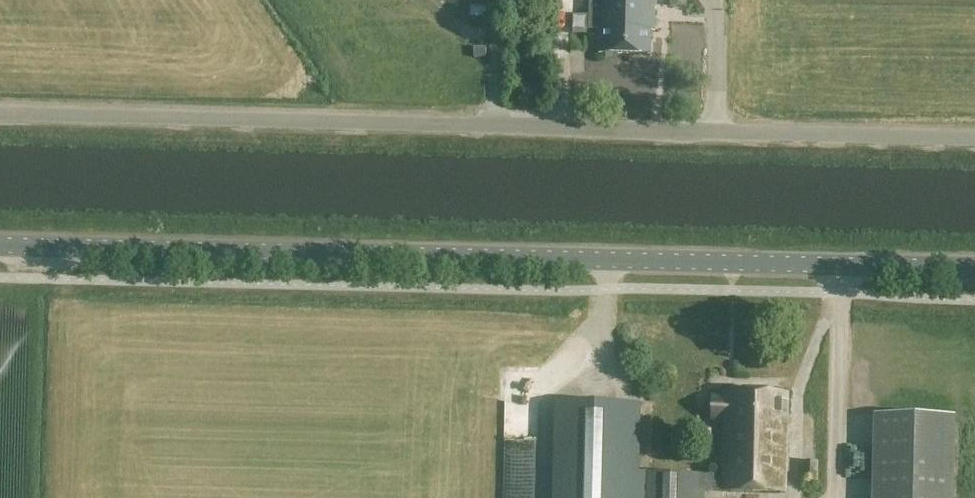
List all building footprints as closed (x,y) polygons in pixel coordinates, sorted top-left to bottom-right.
[(598,30),(601,30),(600,54),(651,55),(651,30),(654,30),(655,0),(599,0),(598,30)] [(934,387),(947,386),(946,371),(933,372),(934,387)] [(558,403),(556,497),(703,497),(703,491),(785,493),(787,393),(723,392),(723,397),(711,397),(711,419),(725,419),(723,475),(703,475),(703,474),(639,473),(640,405),(558,403)] [(875,416),(873,497),(954,497),(956,418),(875,416)] [(711,430),(699,430),(698,448),(710,448),(711,430)]
